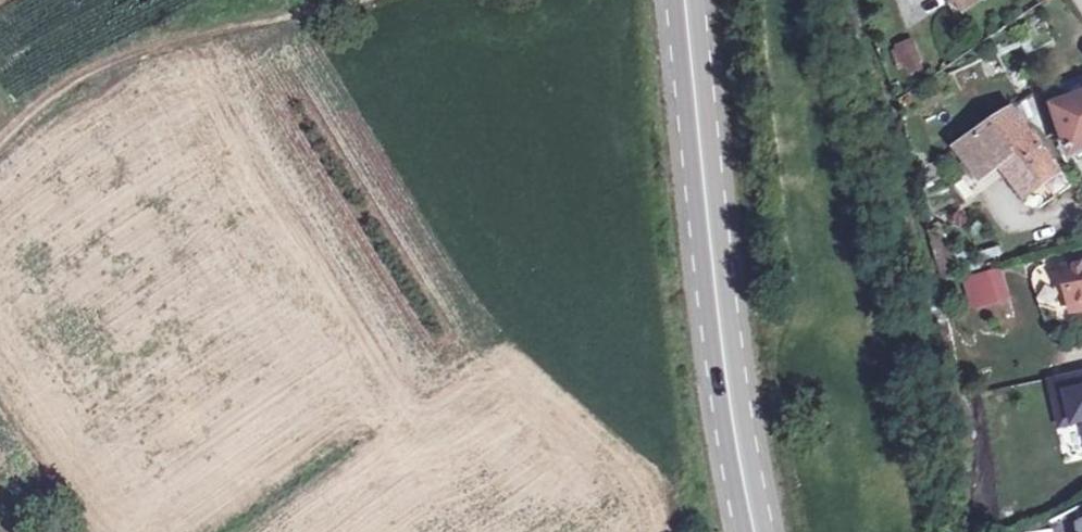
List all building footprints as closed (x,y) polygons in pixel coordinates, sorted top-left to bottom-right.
[(980,0),(958,0),(957,0),(964,10),(980,1),(980,0)] [(917,39),(895,43),(900,72),(922,68),(917,39)] [(1081,150),(1081,96),(1057,106),(1074,155),(1081,150)] [(1023,196),(1059,170),(1013,109),(957,148),(979,176),(998,161),(1023,196)] [(1071,187),(1059,170),(1023,196),(1041,209),(1071,187)] [(1069,267),(1077,311),(1081,310),(1081,265),(1069,267)] [(999,273),(970,279),(976,307),(1005,300),(999,273)] [(1054,379),(1063,419),(1081,415),(1081,373),(1054,379)]
